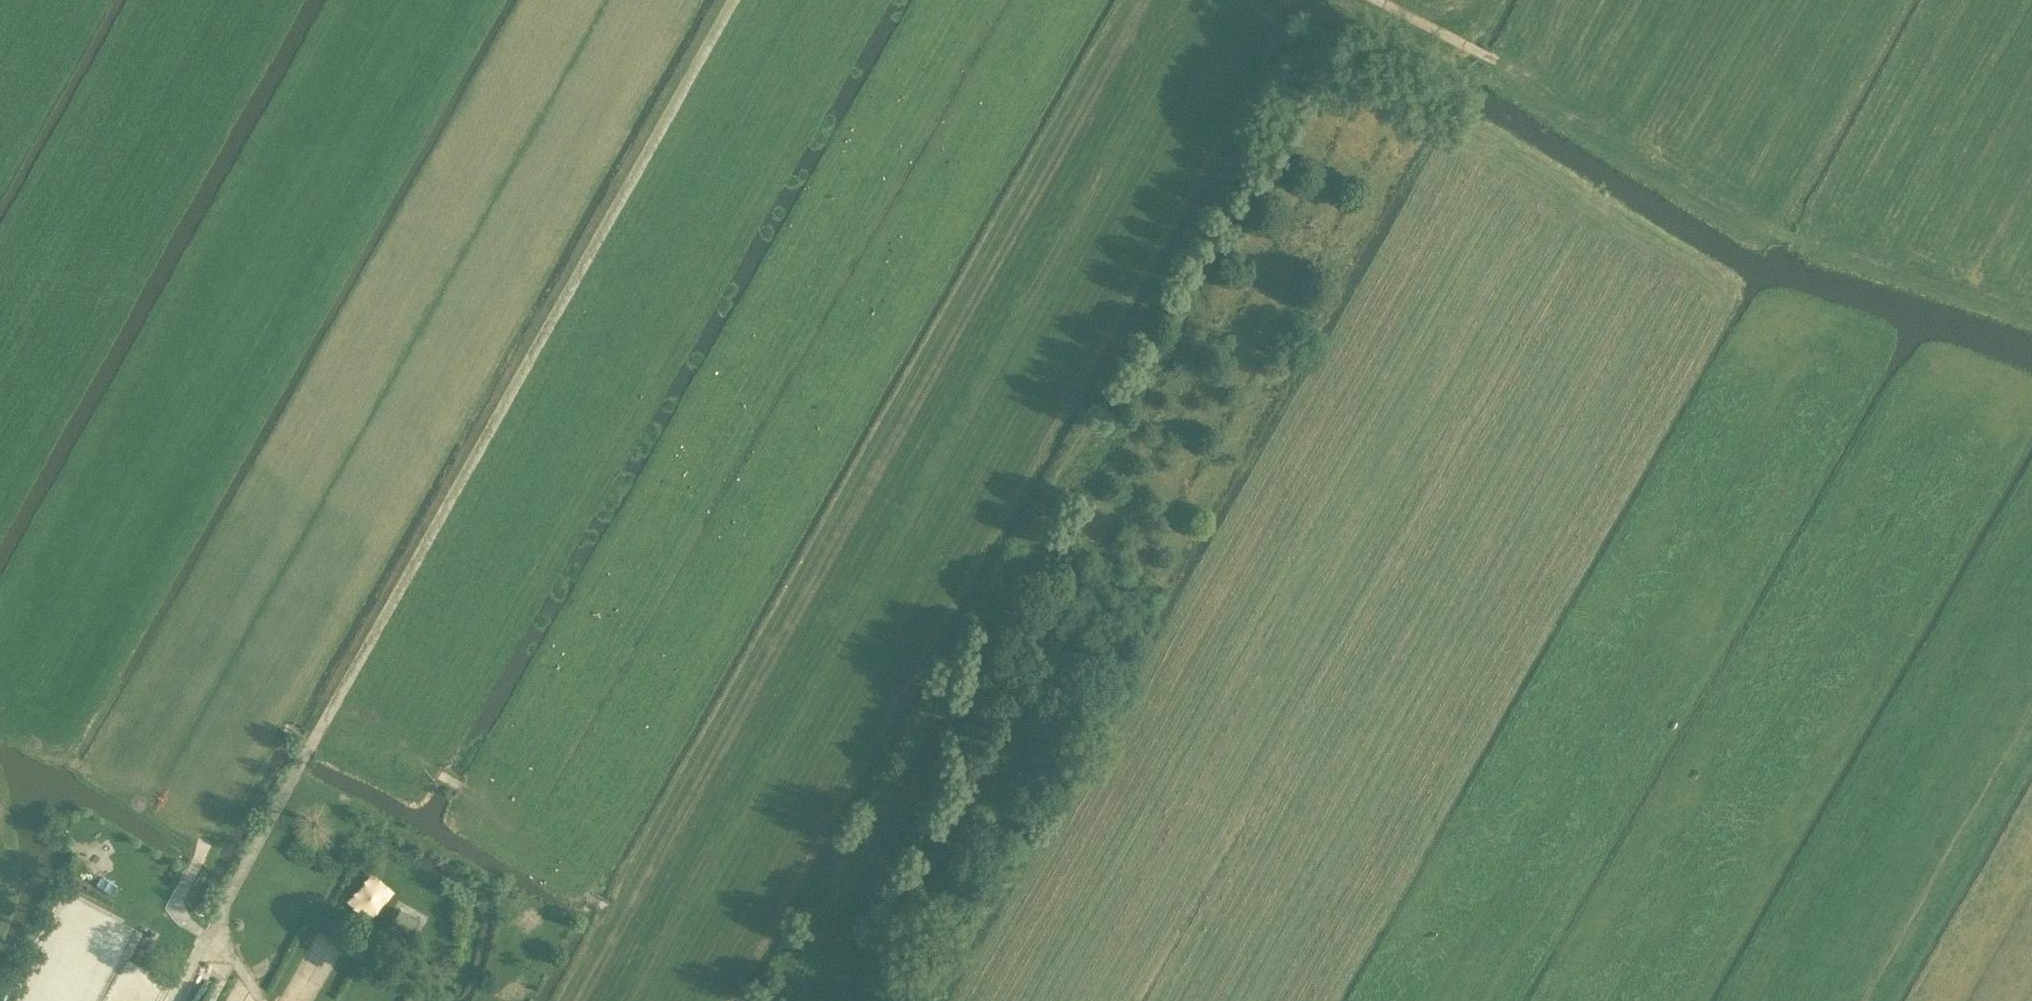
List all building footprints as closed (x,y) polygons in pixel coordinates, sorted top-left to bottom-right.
[(367,908),(377,892),(364,884),(354,900),(367,908)]
